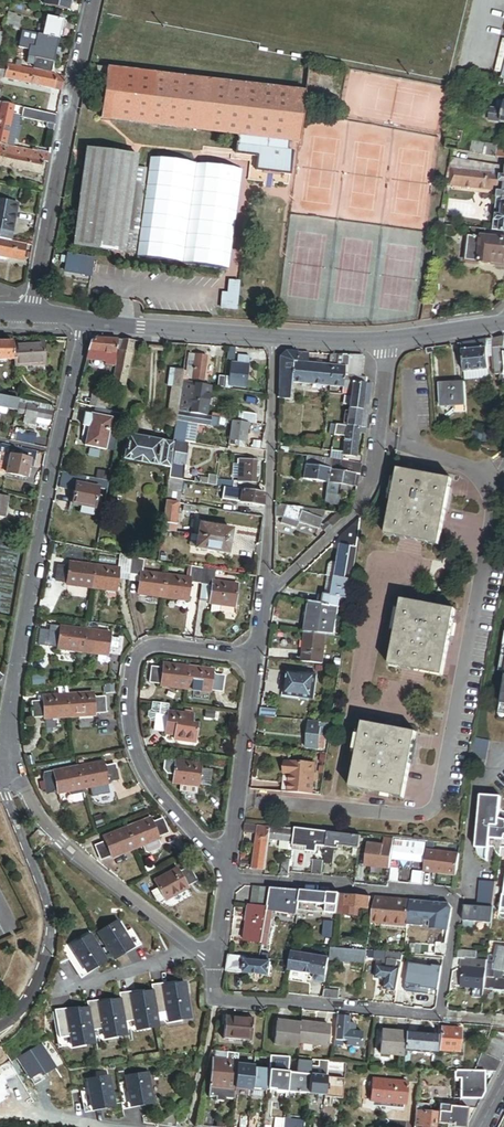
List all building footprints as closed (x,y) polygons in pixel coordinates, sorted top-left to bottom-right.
[(44,5),(68,11),(70,3),(71,0),(45,0),(44,5)] [(7,15),(4,28),(13,29),(16,17),(7,15)] [(24,18),(16,17),(13,29),(21,31),(24,18)] [(43,36),(59,40),(63,21),(47,17),(43,36)] [(38,35),(32,34),(28,50),(30,50),(34,51),(38,35)] [(57,49),(59,40),(43,36),(38,35),(34,51),(30,50),(27,64),(35,66),(37,59),(54,63),(56,54),(57,49)] [(54,63),(37,59),(35,66),(35,69),(52,73),(54,63)] [(65,77),(0,64),(0,78),(62,91),(65,77)] [(106,83),(108,67),(99,65),(96,81),(106,83)] [(307,93),(108,67),(106,83),(102,116),(239,135),(236,155),(258,158),(256,172),(291,176),(294,152),(288,152),(289,142),(300,143),(307,93)] [(91,94),(89,109),(97,110),(99,95),(91,94)] [(498,122),(501,101),(494,100),(493,109),(488,109),(486,120),(498,122)] [(13,106),(0,103),(0,144),(13,147),(17,127),(9,125),(13,106)] [(465,114),(452,112),(450,128),(463,130),(465,114)] [(463,130),(450,128),(447,147),(451,148),(457,149),(459,141),(461,141),(463,130)] [(484,143),(472,141),(470,151),(496,156),(497,150),(486,148),(483,147),(484,144),(484,143)] [(50,155),(13,147),(0,144),(0,166),(41,175),(44,162),(48,163),(50,155)] [(87,148),(73,244),(134,253),(147,168),(136,166),(137,155),(87,148)] [(199,163),(194,162),(151,156),(136,256),(228,269),(242,169),(199,163)] [(501,165),(451,156),(449,168),(452,169),(450,185),(498,194),(500,175),(501,165)] [(10,240),(17,204),(0,200),(0,238),(10,240)] [(503,203),(501,215),(497,214),(496,224),(500,225),(499,233),(503,234),(503,203)] [(471,229),(470,237),(482,239),(480,262),(480,264),(503,266),(503,241),(485,239),(486,232),(471,229)] [(482,239),(470,237),(467,261),(480,262),(482,239)] [(27,243),(10,240),(0,238),(0,256),(7,257),(24,261),(27,243)] [(93,271),(94,266),(95,259),(68,256),(66,272),(92,276),(93,271)] [(226,293),(223,293),(222,293),(219,307),(235,309),(239,282),(229,281),(227,293),(226,293)] [(435,305),(424,304),(422,321),(432,320),(435,305)] [(91,342),(86,359),(105,360),(105,364),(115,365),(116,349),(120,349),(122,340),(96,338),(91,342)] [(503,357),(503,338),(492,340),(492,351),(495,352),(496,372),(500,373),(503,357)] [(122,340),(120,349),(112,384),(124,386),(135,341),(122,340)] [(486,348),(490,340),(462,344),(464,373),(488,369),(486,348)] [(14,362),(14,347),(13,345),(0,344),(0,361),(14,362)] [(44,346),(14,347),(14,362),(14,368),(45,366),(44,346)] [(347,376),(349,355),(330,355),(329,365),(308,363),(309,353),(286,351),(280,357),(278,399),(290,399),(290,382),(342,388),(344,376),(347,376)] [(188,371),(184,370),(182,382),(192,383),(193,379),(204,381),(207,357),(190,354),(188,371)] [(352,382),(365,384),(366,378),(360,377),(363,355),(349,355),(347,376),(353,377),(352,382)] [(230,375),(226,374),(225,385),(229,385),(245,387),(249,358),(238,356),(237,364),(232,363),(230,375)] [(182,382),(184,370),(172,368),(170,385),(173,385),(167,424),(176,425),(178,412),(182,382)] [(488,369),(464,373),(464,381),(489,378),(488,369)] [(350,396),(352,382),(353,377),(347,376),(344,376),(342,388),(341,395),(350,396)] [(178,412),(207,417),(212,386),(192,383),(182,382),(178,412)] [(371,385),(365,384),(352,382),(350,396),(347,421),(347,425),(360,426),(362,427),(363,423),(360,423),(363,404),(364,390),(370,390),(371,385)] [(466,405),(465,383),(439,385),(441,407),(453,406),(466,405)] [(94,391),(90,407),(106,411),(110,395),(94,391)] [(15,410),(16,399),(0,396),(0,407),(15,410)] [(16,399),(15,410),(17,411),(17,413),(25,415),(24,416),(36,419),(37,416),(50,419),(53,405),(16,399)] [(366,427),(368,404),(363,404),(360,423),(363,423),(362,427),(366,427)] [(178,412),(176,425),(174,441),(189,443),(190,437),(183,435),(185,422),(209,426),(211,417),(207,417),(178,412)] [(248,423),(255,424),(257,415),(239,412),(238,421),(248,423)] [(89,427),(85,446),(106,450),(112,419),(92,415),(91,416),(86,414),(83,426),(89,427)] [(238,421),(232,420),(229,444),(234,445),(235,440),(245,442),(248,423),(238,421)] [(360,426),(347,425),(347,427),(346,432),(344,452),(343,455),(356,457),(359,432),(360,426)] [(29,436),(20,434),(18,442),(34,445),(36,434),(30,433),(29,436)] [(472,441),(480,442),(481,434),(474,433),(472,441)] [(493,436),(484,434),(483,443),(492,444),(493,436)] [(170,467),(174,442),(128,435),(125,460),(170,467)] [(322,450),(323,442),(307,440),(306,446),(302,445),(301,447),(322,450)] [(173,463),(170,467),(168,480),(182,482),(187,445),(176,443),(173,463)] [(10,446),(0,444),(0,452),(9,454),(15,455),(16,451),(9,449),(10,446)] [(37,465),(39,452),(17,448),(16,451),(15,455),(9,454),(5,473),(26,477),(29,463),(37,465)] [(344,452),(331,451),(330,459),(332,460),(342,461),(343,455),(344,452)] [(330,459),(307,456),(304,479),(328,483),(332,460),(330,459)] [(238,482),(217,479),(216,487),(224,488),(245,491),(246,482),(253,483),(255,483),(255,475),(260,475),(260,467),(256,466),(256,461),(239,460),(238,482)] [(359,474),(361,463),(342,461),(332,460),(328,483),(353,487),(355,474),(359,474)] [(399,469),(397,478),(393,500),(386,534),(439,545),(446,511),(450,488),(452,479),(399,469)] [(201,476),(199,485),(216,487),(217,479),(201,476)] [(182,482),(168,480),(165,502),(176,504),(179,504),(182,482)] [(245,491),(252,492),(253,483),(246,482),(245,491)] [(76,484),(72,505),(95,509),(99,489),(76,484)] [(264,506),(264,494),(252,492),(245,491),(224,488),(222,500),(264,506)] [(9,497),(0,495),(0,516),(5,517),(9,497)] [(176,504),(165,502),(162,522),(173,524),(176,504)] [(193,509),(193,507),(184,505),(182,512),(195,514),(195,513),(195,510),(193,509)] [(286,506),(275,505),(275,518),(282,520),(286,506)] [(303,508),(286,506),(282,520),(281,522),(296,527),(298,521),(313,526),(316,519),(301,514),(303,508)] [(316,519),(319,511),(303,508),(301,514),(316,519)] [(346,515),(346,514),(338,513),(322,528),(327,533),(346,515)] [(173,524),(162,522),(161,530),(172,532),(173,524)] [(197,524),(193,548),(225,553),(229,530),(197,524)] [(336,578),(352,580),(360,524),(357,524),(341,540),(338,563),(336,578)] [(119,569),(95,566),(92,589),(117,592),(119,573),(130,574),(132,557),(121,554),(119,569)] [(142,572),(143,559),(132,557),(130,574),(141,576),(138,595),(163,598),(166,575),(142,572)] [(92,589),(95,566),(70,562),(70,568),(59,566),(57,581),(68,582),(67,585),(92,589)] [(336,578),(338,563),(332,562),(328,565),(327,576),(336,577),(336,578)] [(191,578),(166,575),(163,598),(188,601),(191,582),(202,584),(204,569),(193,567),(191,578)] [(214,581),(215,571),(204,569),(202,584),(199,601),(210,602),(210,604),(212,605),(212,604),(221,605),(235,607),(238,585),(214,581)] [(336,577),(327,576),(324,595),(333,597),(336,577)] [(350,600),(352,580),(336,578),(336,577),(333,597),(350,600)] [(333,597),(324,595),(322,604),(339,607),(348,609),(350,600),(333,597)] [(403,600),(401,610),(397,632),(390,666),(444,676),(450,643),(455,620),(457,610),(403,600)] [(308,633),(325,634),(335,635),(336,628),(339,607),(322,604),(309,601),(307,613),(311,614),(308,633)] [(220,612),(221,605),(212,604),(212,605),(211,613),(220,612)] [(83,653),(86,629),(61,626),(60,632),(49,631),(47,645),(59,646),(58,649),(83,653)] [(335,635),(344,636),(345,629),(336,628),(335,635)] [(111,632),(86,629),(83,653),(108,656),(108,653),(119,654),(121,640),(110,638),(111,632)] [(303,663),(322,665),(325,634),(308,633),(306,632),(303,663)] [(161,686),(186,689),(189,667),(164,664),(163,670),(152,668),(150,682),(161,684),(161,686)] [(189,667),(186,689),(211,693),(211,691),(222,692),(224,678),(213,676),(214,671),(189,667)] [(289,672),(285,696),(314,700),(318,676),(289,672)] [(93,693),(68,695),(70,718),(95,716),(94,713),(105,713),(104,698),(93,698),(93,693)] [(70,718),(68,695),(44,696),(44,702),(39,702),(33,703),(34,718),(45,717),(45,719),(70,718)] [(170,713),(171,705),(152,702),(151,710),(149,712),(148,718),(150,720),(158,721),(158,717),(169,718),(170,713)] [(261,708),(260,717),(275,719),(276,710),(261,708)] [(158,721),(156,731),(167,733),(166,735),(176,736),(191,738),(193,725),(194,716),(170,713),(169,718),(158,717),(158,721)] [(319,752),(319,750),(323,723),(310,722),(306,751),(319,752)] [(326,739),(329,739),(331,724),(323,723),(319,750),(325,751),(326,739)] [(364,723),(362,733),(358,755),(352,789),(406,799),(412,766),(416,743),(418,734),(364,723)] [(199,726),(193,725),(191,738),(176,736),(175,742),(196,744),(199,726)] [(490,741),(474,738),(470,764),(485,767),(490,741)] [(315,763),(288,761),(287,776),(289,776),(288,793),(313,794),(313,783),(314,774),(315,763)] [(102,762),(77,767),(82,789),(107,784),(106,781),(117,779),(114,765),(103,767),(102,762)] [(176,762),(173,783),(198,787),(198,784),(209,786),(211,771),(200,770),(201,765),(176,762)] [(57,792),(57,794),(68,792),(82,789),(77,767),(53,772),(54,777),(44,779),(43,780),(46,794),(57,792)] [(501,811),(502,797),(480,796),(477,849),(490,850),(490,845),(495,845),(494,851),(501,859),(502,848),(503,848),(503,812),(501,811)] [(157,837),(168,833),(162,819),(152,823),(150,818),(127,827),(135,849),(142,846),(145,852),(148,854),(159,850),(161,846),(158,840),(158,839),(157,837)] [(258,825),(246,824),(245,833),(257,834),(258,825)] [(270,826),(258,825),(257,834),(253,869),(265,870),(269,840),(270,828),(270,826)] [(135,849),(127,827),(103,836),(105,842),(95,846),(100,860),(110,856),(111,858),(135,849)] [(293,847),(295,829),(285,828),(284,829),(270,828),(269,840),(283,842),(290,843),(289,846),(293,847)] [(326,848),(328,832),(295,829),(293,847),(292,851),(307,852),(308,846),(318,847),(326,848)] [(33,850),(45,836),(38,831),(29,840),(33,850)] [(359,849),(361,836),(361,835),(328,832),(326,848),(324,865),(332,866),(334,849),(339,850),(339,847),(359,849)] [(390,870),(394,838),(384,837),(383,846),(369,844),(370,837),(361,836),(359,849),(359,852),(368,853),(366,867),(369,867),(378,869),(390,870)] [(396,841),(394,858),(422,862),(424,845),(396,841)] [(489,862),(490,850),(477,849),(478,853),(479,857),(481,858),(482,859),(484,860),(485,861),(487,861),(489,862)] [(459,856),(427,852),(424,874),(456,878),(459,856)] [(282,872),(278,878),(289,879),(291,861),(284,860),(282,872)] [(314,861),(312,876),(321,876),(323,862),(314,861)] [(179,874),(176,870),(154,882),(158,888),(151,892),(157,901),(160,903),(165,901),(166,902),(187,889),(186,887),(196,881),(188,869),(179,874)] [(492,908),(494,883),(478,881),(476,907),(492,908)] [(271,889),(253,887),(251,907),(268,909),(271,889)] [(301,891),(271,889),(268,909),(263,934),(268,935),(272,912),(277,913),(278,903),(299,906),(300,903),(301,891)] [(340,895),(301,891),(300,903),(327,905),(326,913),(337,914),(340,895)] [(344,907),(345,895),(340,895),(337,914),(337,915),(357,918),(357,910),(368,911),(369,897),(367,897),(365,909),(344,907)] [(367,897),(345,895),(344,907),(365,909),(367,897)] [(408,901),(374,898),(371,924),(406,927),(406,926),(408,901)] [(448,905),(408,901),(406,926),(429,928),(429,929),(439,930),(440,926),(448,927),(451,909),(448,905)] [(491,924),(492,908),(476,907),(464,906),(463,922),(464,922),(464,925),(472,926),(472,922),(491,924)] [(251,907),(249,907),(244,942),(262,944),(263,934),(268,909),(251,907)] [(126,955),(140,947),(131,931),(126,934),(123,936),(118,926),(117,924),(99,934),(113,960),(120,956),(125,953),(126,955)] [(123,936),(126,934),(120,924),(118,926),(123,936)] [(94,969),(98,966),(105,962),(89,937),(71,949),(76,958),(69,962),(79,978),(86,974),(87,976),(95,971),(94,969)] [(486,963),(485,977),(493,978),(494,968),(503,970),(503,947),(496,945),(494,956),(492,963),(486,963)] [(364,951),(331,949),(330,959),(329,960),(363,963),(364,951)] [(458,950),(457,959),(461,959),(475,960),(476,951),(458,950)] [(330,959),(292,952),(288,981),(306,984),(308,975),(315,976),(314,979),(316,982),(325,983),(329,960),(330,959)] [(376,966),(375,978),(385,980),(397,981),(400,963),(401,954),(396,954),(382,953),(369,952),(369,960),(375,960),(376,958),(384,959),(383,966),(376,966)] [(247,958),(229,957),(227,973),(270,977),(271,964),(246,962),(247,958)] [(486,963),(486,961),(475,960),(461,959),(461,968),(463,968),(462,986),(484,988),(485,977),(486,963)] [(437,996),(442,967),(431,966),(431,967),(408,965),(405,986),(421,988),(420,994),(437,996)] [(493,978),(485,977),(484,988),(503,990),(503,979),(493,978)] [(395,996),(397,981),(385,980),(383,994),(395,996)] [(152,993),(156,1017),(167,1015),(168,1024),(190,1020),(185,985),(176,986),(168,987),(168,985),(151,987),(152,993)] [(420,994),(421,988),(405,986),(404,993),(420,994)] [(324,991),(323,999),(339,1000),(340,992),(324,991)] [(156,1017),(152,993),(144,995),(136,996),(136,993),(119,996),(120,1002),(124,1025),(135,1023),(136,1032),(157,1028),(157,1026),(156,1017)] [(103,1031),(104,1040),(125,1036),(125,1033),(124,1025),(120,1002),(112,1003),(104,1005),(104,1002),(87,1005),(88,1011),(92,1033),(103,1031)] [(92,1033),(88,1011),(80,1012),(72,1013),(72,1011),(55,1014),(60,1040),(69,1039),(70,1048),(94,1044),(93,1041),(92,1033)] [(350,1015),(337,1013),(334,1044),(341,1045),(342,1040),(347,1041),(348,1031),(354,1032),(355,1024),(349,1023),(350,1015)] [(156,1017),(157,1026),(168,1024),(167,1015),(156,1017)] [(251,1041),(253,1019),(226,1017),(224,1039),(251,1041)] [(276,1022),(273,1045),(296,1048),(299,1025),(276,1022)] [(124,1025),(125,1033),(136,1032),(135,1023),(124,1025)] [(329,1027),(300,1023),(298,1043),(326,1047),(329,1027)] [(441,1028),(441,1031),(440,1044),(439,1052),(458,1053),(460,1029),(441,1028)] [(93,1041),(104,1040),(103,1031),(92,1033),(93,1041)] [(354,1032),(348,1031),(347,1041),(346,1047),(361,1049),(363,1033),(354,1032)] [(405,1051),(406,1034),(383,1032),(381,1055),(404,1057),(405,1051)] [(503,1053),(503,1033),(496,1032),(485,1054),(500,1061),(503,1053)] [(437,1037),(406,1034),(405,1051),(436,1054),(437,1044),(437,1037)] [(55,1067),(40,1044),(17,1060),(30,1080),(40,1073),(42,1076),(55,1067)] [(226,1062),(238,1063),(238,1059),(239,1054),(227,1053),(226,1062)] [(485,1054),(482,1053),(475,1072),(485,1072),(495,1072),(500,1061),(485,1054)] [(238,1066),(238,1063),(226,1062),(212,1060),(210,1086),(236,1089),(238,1066)] [(344,1064),(336,1063),(335,1072),(343,1073),(344,1064)] [(252,1087),(254,1069),(254,1067),(238,1066),(236,1089),(244,1089),(252,1090),(252,1087)] [(267,1089),(269,1072),(269,1070),(254,1069),(252,1087),(254,1090),(259,1090),(260,1089),(267,1089)] [(286,1094),(288,1074),(269,1072),(267,1089),(267,1090),(274,1091),(274,1092),(278,1093),(286,1094)] [(475,1072),(454,1072),(454,1081),(460,1081),(460,1100),(479,1101),(484,1092),(485,1072),(475,1072)] [(145,1103),(153,1102),(148,1074),(126,1078),(127,1083),(119,1084),(123,1105),(132,1103),(132,1107),(141,1106),(141,1104),(145,1103)] [(307,1094),(309,1076),(288,1074),(286,1094),(285,1099),(295,1100),(296,1093),(301,1094),(307,1094)] [(326,1078),(309,1076),(307,1094),(317,1095),(324,1096),(326,1078)] [(107,1106),(114,1105),(109,1078),(88,1081),(88,1086),(81,1088),(84,1108),(93,1107),(94,1111),(103,1109),(102,1107),(107,1106)] [(343,1079),(326,1078),(324,1096),(324,1097),(333,1098),(341,1099),(343,1079)] [(372,1078),(370,1101),(388,1103),(404,1105),(407,1082),(372,1078)] [(236,1089),(210,1086),(209,1097),(217,1098),(216,1101),(223,1102),(226,1099),(234,1100),(236,1089)] [(476,1108),(479,1101),(460,1100),(460,1107),(476,1108)] [(416,1103),(413,1126),(433,1126),(435,1114),(427,1113),(428,1104),(416,1103)] [(439,1105),(437,1125),(453,1126),(452,1126),(466,1126),(476,1108),(460,1107),(439,1105)] [(159,1122),(159,1125),(172,1126),(177,1126),(179,1109),(163,1122),(159,1122)] [(203,1126),(212,1126),(213,1113),(204,1112),(203,1126)] [(240,1126),(248,1126),(249,1116),(241,1115),(240,1126)] [(249,1116),(248,1126),(257,1126),(258,1117),(249,1116)] [(283,1126),(304,1126),(305,1120),(284,1118),(283,1119),(283,1126)] [(275,1126),(283,1126),(283,1119),(275,1119),(275,1126)]
